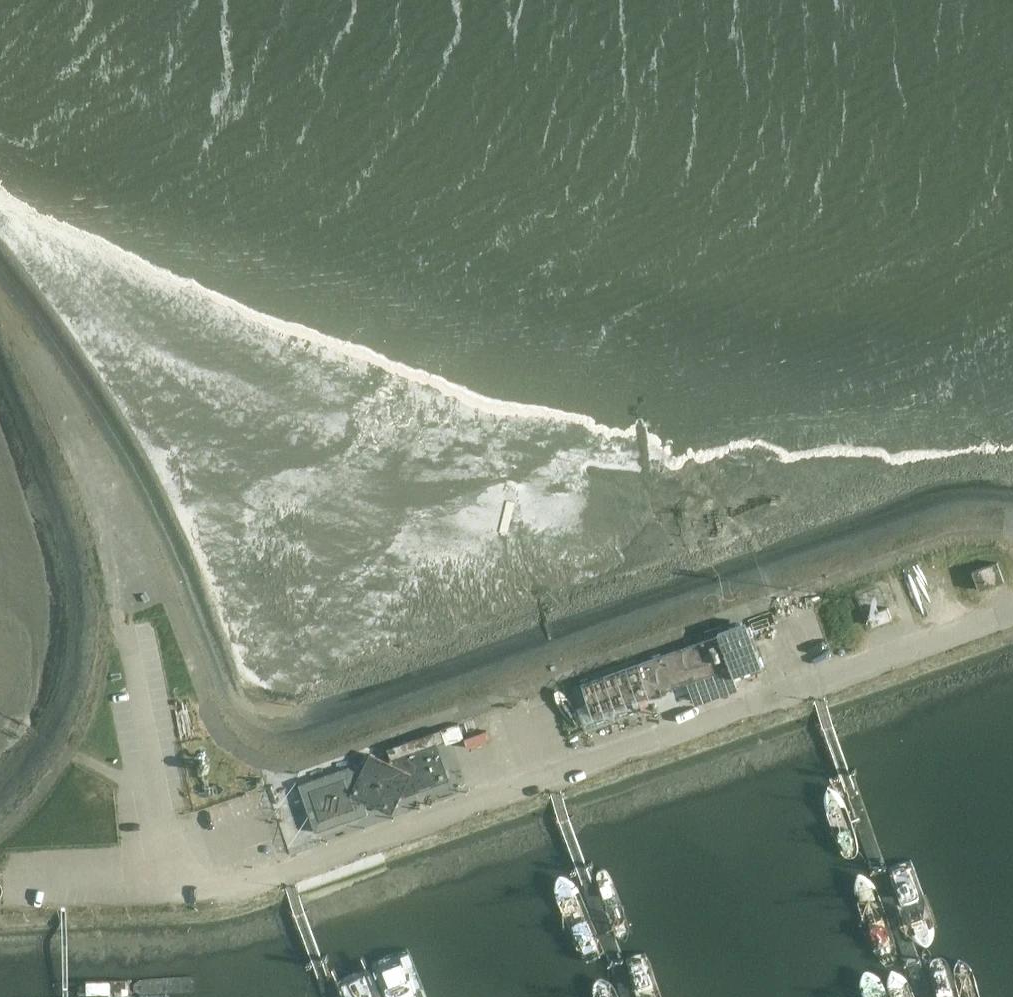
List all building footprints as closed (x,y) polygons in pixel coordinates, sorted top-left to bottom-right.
[(997,562),(971,570),(978,589),(1003,580),(997,562)] [(868,613),(872,624),(891,617),(887,606),(868,613)] [(684,647),(672,651),(683,682),(694,678),(706,674),(717,670),(728,666),(718,635),(706,639),(695,643),(684,647)] [(672,686),(683,682),(672,651),(661,655),(672,686)] [(593,679),(582,683),(592,714),(604,710),(615,706),(626,702),(638,698),(649,694),(660,690),(672,686),(661,655),(650,659),(638,663),(627,667),(616,671),(604,675),(593,679)] [(364,805),(371,802),(390,812),(399,793),(403,795),(449,779),(436,743),(444,740),(441,730),(390,748),(393,757),(390,758),(388,762),(370,753),(360,772),(347,767),(298,784),(298,785),(315,831),(367,812),(364,805)]
